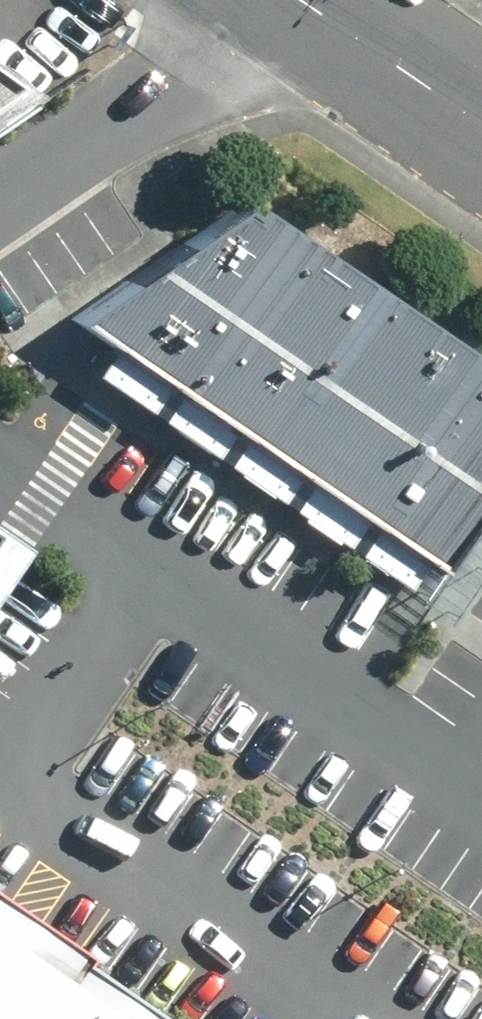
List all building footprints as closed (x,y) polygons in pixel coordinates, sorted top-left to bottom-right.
[(235,210),(180,248),(71,321),(109,346),(134,363),(162,383),(168,387),(173,391),(200,409),(228,428),(234,432),(239,435),(265,453),(294,473),(299,476),(304,479),(332,499),(359,517),(363,520),(369,524),(395,542),(420,558),(433,567),(481,496),(481,365),(470,356),(410,316),(345,271),(281,228),(254,210),(248,219),(235,210)] [(134,363),(109,346),(100,359),(90,373),(144,410),(162,383),(134,363)] [(162,383),(144,410),(155,418),(173,391),(168,387),(162,383)] [(173,391),(155,418),(209,455),(228,428),(200,409),(173,391)] [(228,428),(209,455),(220,462),(239,435),(234,432),(228,428)] [(239,435),(220,462),(276,500),(294,473),(265,453),(239,435)] [(294,473),(276,500),(285,507),(304,479),(299,476),(294,473)] [(304,479),(285,507),(340,545),(359,517),(332,499),(304,479)] [(481,566),(481,496),(433,567),(423,581),(413,595),(409,601),(442,624),(448,616),(481,566)] [(359,517),(340,545),(350,552),(369,524),(363,520),(359,517)] [(369,524),(350,552),(400,586),(420,558),(395,542),(369,524)] [(420,558),(400,586),(413,595),(423,581),(433,567),(420,558)] [(42,996),(0,965),(0,1018),(26,1018),(42,996)] [(42,996),(26,1018),(75,1018),(42,996)]
